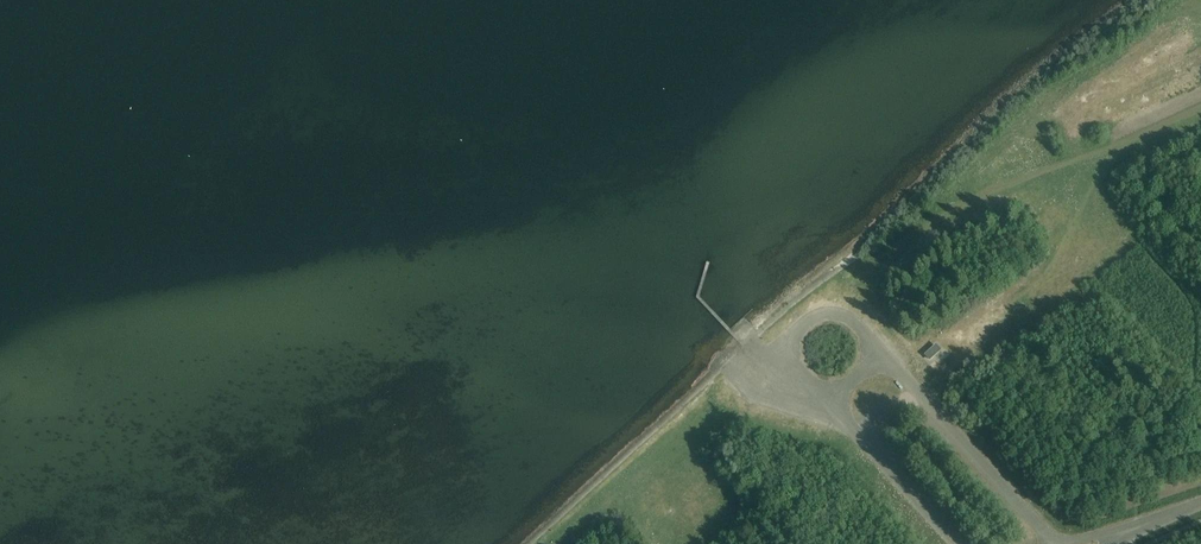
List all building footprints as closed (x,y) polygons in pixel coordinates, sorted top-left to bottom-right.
[(940,350),(938,352),(934,347),(926,355),(930,360),(932,358),(936,362),(944,354),(940,350)]
